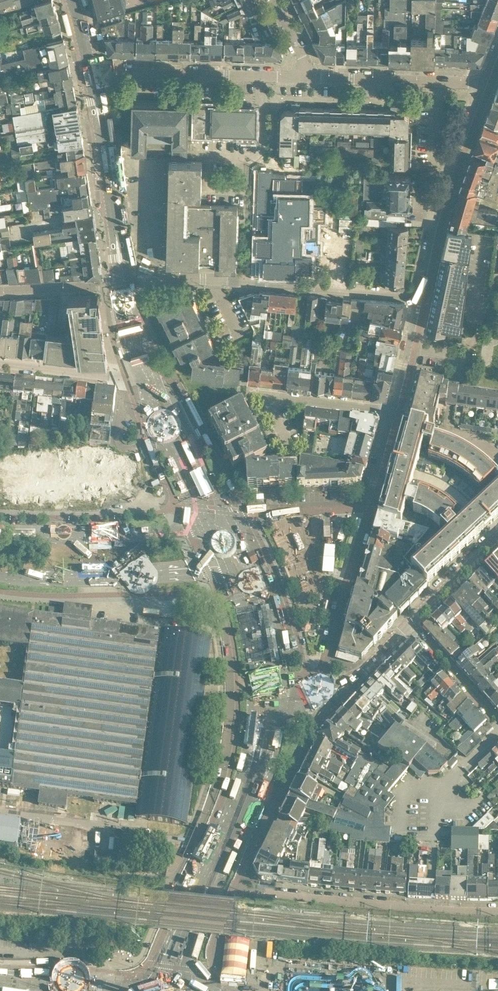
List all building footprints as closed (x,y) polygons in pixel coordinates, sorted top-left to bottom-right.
[(35,2),(42,0),(0,0),(0,13),(35,2)] [(35,2),(36,4),(28,7),(30,11),(22,14),(23,18),(56,9),(53,0),(42,0),(35,2)] [(98,9),(99,11),(101,19),(100,20),(101,21),(123,14),(123,13),(121,4),(126,3),(125,0),(96,0),(98,9)] [(219,20),(223,23),(230,20),(234,18),(241,15),(245,13),(259,7),(258,4),(256,0),(246,0),(239,3),(240,5),(242,8),(239,8),(226,14),(227,16),(219,20)] [(299,10),(314,3),(313,0),(294,0),(299,10)] [(303,19),(337,3),(335,0),(327,0),(315,6),(314,3),(299,10),(303,19)] [(336,43),(337,30),(339,30),(340,28),(346,28),(346,0),(342,0),(337,3),(303,19),(314,42),(322,59),(324,60),(329,60),(336,60),(336,43)] [(412,10),(412,0),(390,0),(390,10),(406,10),(412,10)] [(437,1),(437,0),(412,0),(412,10),(427,10),(433,10),(433,13),(436,13),(436,8),(437,1)] [(486,2),(474,2),(471,2),(471,8),(484,7),(482,11),(497,16),(497,6),(486,2)] [(42,23),(58,18),(58,17),(56,9),(23,18),(24,23),(40,18),(42,23)] [(260,9),(254,12),(255,15),(257,21),(260,27),(264,36),(266,35),(269,41),(265,41),(265,58),(281,59),(283,55),(281,51),(276,41),(268,25),(263,15),(260,9)] [(137,39),(136,55),(147,55),(147,12),(147,10),(143,11),(143,12),(143,24),(142,24),(142,39),(137,39)] [(389,43),(389,61),(400,62),(401,22),(406,23),(406,10),(390,10),(390,17),(390,22),(390,28),(389,43)] [(497,19),(497,16),(482,11),(479,10),(471,10),(471,16),(479,16),(477,21),(495,28),(497,19)] [(147,12),(147,55),(157,55),(157,39),(153,39),(153,24),(152,24),(152,12),(147,12)] [(255,41),(255,58),(265,58),(265,41),(260,27),(257,21),(253,23),(251,17),(255,15),(254,12),(246,15),(248,21),(254,36),(255,41)] [(368,28),(367,61),(378,61),(379,44),(373,44),(374,28),(374,13),(368,13),(368,15),(368,22),(368,28)] [(116,19),(115,55),(125,55),(125,38),(126,16),(116,19)] [(383,17),(382,44),(379,44),(378,61),(389,61),(389,43),(390,28),(390,22),(390,17),(383,17)] [(26,27),(20,29),(22,34),(30,32),(43,28),(45,33),(61,29),(59,18),(42,23),(26,27)] [(225,40),(224,57),(234,58),(235,27),(234,18),(230,20),(230,40),(225,40)] [(101,23),(104,37),(105,40),(108,54),(115,55),(116,19),(101,23)] [(470,33),(490,41),(495,28),(477,21),(477,23),(475,22),(473,27),(472,27),(456,26),(443,26),(444,19),(441,19),(436,19),(436,33),(445,33),(452,33),(456,33),(461,33),(467,33),(470,33)] [(169,39),(168,56),(179,56),(180,20),(173,20),(173,39),(169,39)] [(180,20),(179,56),(190,56),(190,38),(189,38),(189,32),(184,31),(185,20),(183,20),(180,20)] [(125,55),(134,55),(135,21),(129,21),(128,38),(125,38),(125,55)] [(358,29),(357,60),(367,61),(368,28),(363,28),(363,22),(358,22),(358,29)] [(401,22),(400,62),(411,62),(412,42),(406,41),(406,23),(401,22)] [(157,39),(157,55),(168,56),(169,39),(164,39),(164,23),(158,23),(157,39)] [(190,38),(190,56),(201,57),(201,38),(202,23),(196,23),(195,38),(190,38)] [(201,38),(201,57),(211,57),(212,26),(206,25),(206,38),(201,38)] [(211,57),(222,57),(223,39),(221,39),(217,38),(217,26),(212,26),(211,57)] [(235,27),(234,58),(245,58),(245,40),(244,36),(241,36),(241,27),(235,27)] [(348,29),(347,60),(357,60),(358,29),(348,29)] [(341,30),(339,30),(337,30),(336,43),(336,60),(345,60),(345,43),(341,43),(341,30)] [(412,42),(411,62),(435,63),(436,39),(433,39),(433,30),(426,30),(426,39),(412,38),(412,42)] [(435,63),(445,63),(446,46),(445,46),(445,33),(436,33),(436,39),(435,63)] [(446,46),(445,63),(467,64),(468,58),(468,59),(468,56),(463,56),(460,55),(461,33),(456,33),(452,33),(445,33),(445,46),(446,46)] [(481,62),(490,41),(470,33),(467,33),(461,33),(460,55),(463,56),(468,56),(468,59),(468,58),(467,64),(478,64),(481,62)] [(245,40),(245,58),(255,58),(255,41),(254,36),(244,36),(245,40)] [(24,49),(25,58),(66,50),(64,39),(24,49)] [(25,58),(2,63),(3,69),(5,74),(68,60),(66,50),(25,58)] [(52,66),(38,69),(40,79),(71,73),(69,62),(52,66)] [(13,84),(7,85),(9,94),(25,91),(43,88),(73,82),(71,73),(40,79),(17,83),(18,87),(14,88),(13,84)] [(43,91),(35,92),(36,99),(75,92),(73,82),(43,88),(43,91)] [(25,91),(9,94),(11,104),(19,102),(27,101),(25,91)] [(0,93),(0,105),(9,103),(7,92),(0,93)] [(75,92),(36,99),(38,110),(47,109),(46,107),(77,102),(75,92)] [(12,115),(22,113),(19,102),(11,104),(12,115)] [(174,103),(174,102),(166,102),(133,102),(131,149),(147,150),(148,127),(173,128),(173,133),(172,133),(172,134),(173,134),(172,142),(188,142),(189,103),(174,103)] [(195,136),(212,137),(212,133),(213,133),(220,133),(220,134),(221,134),(221,133),(229,133),(229,134),(230,134),(230,133),(237,134),(238,134),(237,141),(254,142),(254,135),(255,135),(256,108),(255,108),(255,109),(248,108),(246,108),(239,108),(238,108),(231,108),(231,107),(229,107),(229,108),(222,108),(222,107),(221,107),(221,108),(214,108),(214,107),(213,107),(213,104),(196,103),(195,136)] [(293,108),(293,110),(286,110),(281,115),(281,124),(277,124),(277,133),(297,133),(300,133),(300,127),(390,129),(390,135),(392,136),(391,163),(411,163),(412,128),(409,128),(409,118),(404,113),(399,113),(399,106),(391,106),(391,110),(300,107),(300,103),(292,103),(291,108),(293,108)] [(22,113),(12,115),(13,122),(14,125),(79,114),(77,104),(47,109),(22,113)] [(488,113),(497,117),(497,108),(491,105),(488,113)] [(485,121),(497,126),(497,117),(488,113),(485,121)] [(79,114),(14,125),(15,130),(15,133),(16,135),(81,126),(79,114)] [(485,121),(480,133),(497,139),(497,126),(485,121)] [(81,126),(16,135),(16,139),(17,143),(19,143),(33,141),(82,134),(82,133),(81,126)] [(297,133),(277,133),(277,141),(297,142),(297,133)] [(474,148),(474,149),(475,150),(487,155),(485,161),(495,164),(496,161),(497,161),(497,139),(480,133),(474,148)] [(82,134),(48,139),(49,147),(66,144),(66,146),(84,144),(82,134)] [(17,143),(16,139),(7,140),(8,149),(11,149),(18,147),(17,143)] [(34,149),(33,141),(19,143),(21,151),(34,149)] [(277,141),(277,143),(277,150),(296,151),(297,142),(277,141)] [(57,151),(47,152),(48,158),(85,153),(84,144),(66,146),(57,148),(57,151)] [(345,145),(338,144),(338,147),(338,151),(337,154),(351,155),(351,151),(351,147),(351,145),(345,145)] [(172,150),(172,158),(187,158),(188,150),(172,150)] [(48,158),(34,160),(36,171),(52,168),(53,174),(87,168),(85,153),(48,158)] [(462,181),(497,186),(497,161),(496,161),(495,164),(485,161),(471,155),(462,181)] [(20,162),(19,156),(12,157),(9,158),(11,168),(21,166),(20,162)] [(22,162),(21,162),(22,167),(23,178),(36,176),(36,171),(34,160),(22,162)] [(201,205),(188,204),(188,196),(191,196),(195,197),(198,197),(201,196),(202,161),(187,161),(169,161),(169,162),(168,163),(168,164),(168,165),(168,166),(169,167),(169,168),(169,190),(167,262),(215,263),(215,271),(236,271),(238,206),(224,205),(201,205)] [(36,176),(23,178),(24,185),(25,189),(26,189),(68,183),(71,181),(89,178),(87,168),(53,174),(36,176)] [(256,273),(263,274),(296,275),(296,270),(311,271),(311,270),(312,255),(320,255),(320,243),(316,243),(316,240),(317,240),(317,221),(325,222),(326,204),(318,204),(318,195),(319,178),(302,178),(297,178),(286,177),(286,173),(274,173),(271,170),(262,170),(258,170),(257,227),(261,227),(261,236),(257,236),(256,252),(259,252),(259,257),(256,257),(256,270),(256,273)] [(411,176),(411,175),(385,174),(385,176),(383,176),(383,173),(365,172),(363,199),(367,200),(367,208),(365,208),(365,216),(387,217),(387,214),(387,208),(406,209),(407,209),(408,209),(409,209),(413,206),(413,200),(410,197),(410,191),(410,185),(410,176),(411,176)] [(90,190),(89,178),(71,181),(68,183),(26,189),(28,200),(90,190)] [(459,189),(477,193),(479,193),(494,198),(497,199),(497,186),(462,181),(459,189)] [(21,195),(17,196),(18,201),(22,201),(28,200),(26,189),(25,189),(20,190),(21,195)] [(451,218),(487,223),(495,224),(496,221),(497,221),(497,220),(497,214),(497,213),(497,210),(478,207),(479,202),(474,201),(477,193),(459,189),(451,218)] [(90,190),(28,200),(30,210),(44,208),(49,207),(62,205),(92,200),(90,190)] [(92,200),(62,205),(64,215),(76,214),(93,211),(92,200)] [(62,223),(63,228),(33,232),(35,243),(65,239),(79,236),(97,234),(97,232),(96,232),(95,223),(95,222),(93,220),(92,212),(94,212),(94,211),(93,211),(76,214),(77,221),(62,223)] [(385,239),(407,241),(408,227),(400,226),(397,226),(396,220),(387,219),(367,218),(367,224),(389,226),(389,233),(385,233),(385,239)] [(448,228),(466,231),(466,230),(466,231),(467,224),(469,225),(469,226),(486,228),(487,223),(451,218),(448,228)] [(448,228),(442,253),(461,256),(465,236),(466,231),(448,228)] [(66,245),(59,246),(61,257),(70,256),(81,254),(99,252),(97,234),(79,236),(65,239),(66,245)] [(468,272),(467,272),(467,273),(461,272),(464,257),(469,258),(469,259),(472,237),(465,236),(461,256),(442,253),(426,329),(444,332),(445,327),(461,329),(463,311),(464,303),(468,272)] [(382,244),(381,252),(387,253),(406,254),(407,241),(385,239),(384,244),(382,244)] [(70,259),(70,264),(100,260),(99,252),(81,254),(82,257),(70,259)] [(404,267),(406,254),(387,253),(387,260),(383,260),(383,266),(404,267)] [(72,273),(102,269),(100,260),(70,264),(70,265),(83,263),(83,266),(71,268),(72,273)] [(8,268),(7,268),(9,283),(19,282),(16,267),(16,266),(14,267),(8,268)] [(39,266),(25,267),(26,282),(41,281),(39,270),(39,268),(39,266)] [(403,281),(404,267),(383,266),(383,270),(386,270),(385,279),(380,278),(379,284),(390,285),(391,281),(403,281)] [(43,269),(39,270),(41,281),(55,280),(53,268),(43,269)] [(72,273),(61,275),(61,280),(94,278),(103,278),(102,269),(72,273)] [(268,306),(270,292),(260,290),(259,293),(254,293),(254,292),(239,297),(239,298),(251,323),(261,321),(260,316),(266,316),(268,306)] [(189,292),(185,294),(170,302),(160,306),(160,307),(173,334),(203,319),(189,292)] [(278,292),(270,292),(268,306),(268,308),(271,308),(269,323),(275,324),(275,323),(278,292)] [(287,293),(278,292),(275,323),(275,324),(280,324),(282,309),(286,309),(287,293)] [(287,293),(286,309),(290,310),(288,325),(294,326),(295,310),(297,294),(287,293)] [(49,309),(47,332),(44,357),(64,359),(79,361),(79,360),(80,360),(82,360),(82,361),(108,364),(99,303),(95,303),(94,303),(93,299),(97,300),(98,299),(98,294),(95,294),(88,295),(71,296),(68,296),(68,301),(69,301),(70,308),(75,337),(67,336),(54,334),(57,304),(50,303),(49,309)] [(320,296),(318,296),(308,295),(306,317),(316,318),(318,306),(320,296)] [(327,301),(327,297),(320,296),(318,306),(319,306),(318,316),(325,316),(324,319),(341,321),(341,316),(343,302),(342,302),(342,303),(337,302),(337,301),(332,301),(327,301)] [(51,297),(36,298),(35,307),(49,309),(50,303),(51,297)] [(11,299),(10,312),(22,314),(22,312),(24,298),(11,299)] [(20,329),(17,354),(29,355),(32,331),(35,307),(33,307),(34,298),(24,298),(22,312),(31,313),(31,321),(21,319),(20,329)] [(0,301),(0,304),(3,305),(3,311),(10,312),(11,299),(0,299),(0,301)] [(407,303),(354,299),(355,306),(365,307),(373,308),(405,315),(407,304),(407,303)] [(371,318),(403,325),(405,315),(373,308),(365,307),(355,306),(355,307),(363,308),(363,309),(368,309),(366,316),(371,318)] [(5,352),(9,317),(4,316),(3,327),(0,327),(0,352),(5,352)] [(341,316),(341,321),(340,330),(347,331),(349,317),(341,316)] [(17,354),(20,329),(13,328),(14,317),(9,317),(5,352),(17,354)] [(357,324),(355,331),(359,332),(368,334),(377,336),(399,341),(400,334),(402,333),(403,330),(402,328),(403,325),(371,318),(369,327),(357,324)] [(191,349),(194,354),(202,349),(214,343),(203,319),(173,334),(182,353),(183,353),(191,349)] [(290,357),(286,386),(297,387),(300,366),(300,359),(297,359),(298,346),(297,346),(299,326),(294,326),(293,333),(292,335),(292,341),(291,347),(290,357)] [(44,357),(47,332),(32,331),(29,355),(44,357)] [(274,331),(273,339),(281,340),(282,332),(274,331)] [(368,341),(368,334),(359,332),(358,339),(368,341)] [(368,341),(367,344),(376,345),(376,343),(377,336),(368,334),(368,341)] [(377,336),(376,343),(398,347),(399,341),(377,336)] [(376,345),(376,349),(396,353),(396,352),(396,353),(398,347),(376,343),(376,345)] [(260,346),(252,345),(248,381),(258,382),(261,361),(258,361),(260,346)] [(300,366),(297,387),(308,388),(312,360),(312,354),(313,347),(302,346),(300,359),(300,366)] [(202,349),(194,354),(192,371),(209,373),(239,377),(240,360),(209,356),(208,354),(204,353),(202,349)] [(374,358),(372,375),(380,376),(390,378),(396,353),(376,349),(375,352),(374,358)] [(260,366),(258,382),(271,384),(276,355),(269,354),(268,367),(260,366)] [(276,355),(271,384),(286,386),(290,357),(276,355)] [(351,393),(361,394),(366,357),(360,356),(357,376),(354,375),(351,393)] [(361,394),(370,396),(372,375),(374,358),(366,357),(361,394)] [(334,373),(332,391),(341,392),(345,359),(340,359),(338,373),(334,373)] [(345,359),(341,392),(351,393),(354,375),(349,375),(351,360),(345,359)] [(308,388),(332,391),(334,373),(315,371),(316,361),(312,360),(308,388)] [(440,380),(441,371),(418,367),(416,377),(440,380)] [(386,396),(390,378),(380,376),(372,375),(370,396),(384,397),(385,397),(386,397),(386,396)] [(14,394),(16,377),(7,376),(5,393),(14,394)] [(25,379),(16,377),(14,394),(13,402),(18,402),(16,421),(20,421),(21,410),(25,379)] [(469,390),(454,388),(443,386),(444,384),(438,382),(438,380),(440,380),(416,377),(405,418),(406,418),(429,424),(434,425),(436,415),(433,414),(439,393),(441,393),(439,401),(446,402),(446,405),(452,406),(464,407),(463,413),(466,413),(469,390)] [(35,396),(36,380),(25,379),(21,410),(26,411),(27,403),(32,404),(33,396),(35,396)] [(37,413),(42,413),(45,381),(36,380),(35,396),(34,397),(39,398),(37,413)] [(53,405),(55,382),(45,381),(42,413),(48,414),(48,413),(52,414),(53,405)] [(53,405),(62,406),(64,383),(55,382),(53,405)] [(62,406),(60,419),(68,420),(69,407),(72,404),(73,400),(74,400),(76,385),(75,384),(64,383),(62,406)] [(76,385),(74,400),(76,400),(81,401),(79,418),(84,419),(84,414),(87,386),(78,385),(76,385)] [(87,386),(84,414),(89,415),(90,402),(94,402),(89,443),(110,445),(116,389),(115,389),(109,388),(108,388),(106,388),(105,388),(104,388),(98,387),(97,387),(87,386)] [(476,409),(479,391),(469,390),(466,413),(468,414),(469,408),(476,409)] [(489,392),(479,391),(476,409),(483,410),(482,415),(485,416),(489,392)] [(497,399),(497,394),(489,392),(485,416),(488,416),(488,411),(496,412),(497,399)] [(241,406),(219,417),(211,421),(225,446),(254,431),(252,428),(254,427),(253,427),(252,428),(241,406)] [(303,431),(316,433),(317,424),(317,423),(318,413),(307,412),(306,412),(303,431)] [(318,413),(317,423),(330,425),(329,435),(338,436),(341,416),(339,416),(318,413)] [(341,416),(338,436),(343,436),(349,437),(350,427),(351,427),(352,417),(346,417),(341,416)] [(352,417),(351,427),(352,427),(351,437),(351,438),(358,439),(373,443),(374,442),(379,424),(378,424),(380,423),(378,420),(376,421),(376,420),(352,417)] [(481,488),(492,478),(496,474),(495,474),(497,473),(497,472),(497,471),(493,468),(488,463),(484,459),(480,456),(479,455),(474,452),(470,449),(468,449),(464,446),(459,443),(458,443),(453,440),(448,438),(441,436),(435,434),(426,432),(426,431),(425,431),(426,427),(427,428),(429,424),(406,418),(404,425),(393,461),(378,515),(397,520),(411,524),(413,525),(424,528),(432,497),(429,496),(431,493),(433,494),(433,493),(430,491),(425,489),(420,488),(417,497),(409,494),(422,447),(420,447),(421,443),(423,443),(432,446),(429,457),(432,458),(438,460),(440,461),(447,464),(451,466),(451,465),(449,464),(450,461),(458,465),(456,469),(458,470),(465,474),(466,475),(473,481),(475,483),(476,482),(474,481),(476,478),(483,485),(480,488),(481,488)] [(30,434),(39,435),(40,428),(31,427),(30,434)] [(49,429),(40,428),(39,435),(49,436),(49,430),(49,429)] [(244,463),(247,469),(255,462),(267,456),(254,431),(225,446),(235,466),(236,467),(244,463)] [(367,465),(373,443),(358,439),(351,438),(351,437),(350,437),(345,458),(367,465)] [(312,456),(313,448),(302,446),(302,447),(301,453),(301,455),(312,456)] [(127,453),(86,459),(89,483),(93,506),(99,506),(135,505),(132,490),(138,489),(138,465),(129,467),(127,453)] [(351,469),(364,473),(365,473),(367,465),(345,458),(344,459),(339,458),(338,464),(341,464),(343,465),(342,466),(351,468),(351,469)] [(300,467),(298,487),(330,485),(337,485),(341,464),(338,464),(338,465),(301,459),(301,461),(300,467)] [(260,466),(257,466),(255,462),(247,469),(248,486),(295,484),(294,467),(298,467),(297,465),(260,466)] [(343,465),(341,464),(337,485),(357,484),(361,483),(364,473),(351,469),(351,468),(342,466),(343,465)] [(7,506),(8,503),(53,505),(93,506),(89,483),(87,483),(0,479),(0,506),(7,506)] [(456,524),(449,517),(457,510),(454,507),(449,503),(446,501),(446,502),(448,503),(446,506),(438,500),(441,497),(440,496),(437,500),(432,497),(424,528),(428,529),(429,530),(416,544),(410,552),(404,559),(414,571),(429,586),(429,585),(427,583),(497,517),(497,485),(456,524)] [(397,520),(378,515),(373,532),(390,537),(397,539),(399,534),(407,537),(409,530),(415,531),(412,543),(416,544),(429,530),(428,529),(424,528),(413,525),(411,524),(409,528),(395,524),(397,520)] [(373,532),(371,540),(403,550),(404,543),(392,540),(390,541),(389,540),(390,537),(373,532)] [(403,550),(371,540),(369,549),(404,559),(410,552),(403,550)] [(404,559),(369,549),(359,582),(358,585),(389,611),(393,607),(400,615),(429,586),(414,571),(404,559)] [(485,568),(497,583),(497,567),(493,560),(485,568)] [(496,600),(497,603),(497,583),(485,568),(475,577),(496,600)] [(475,577),(469,582),(481,595),(483,592),(486,595),(485,596),(492,603),(496,600),(475,577)] [(469,582),(464,588),(484,611),(488,607),(479,596),(481,595),(469,582)] [(358,585),(346,627),(360,632),(374,645),(397,619),(389,611),(358,585)] [(464,588),(458,594),(469,606),(480,618),(486,613),(484,611),(464,588)] [(458,594),(452,599),(464,612),(470,619),(477,627),(481,632),(486,637),(497,627),(486,613),(480,618),(469,606),(458,594)] [(451,600),(444,607),(465,631),(466,630),(469,634),(477,627),(470,619),(466,623),(459,616),(462,613),(458,608),(451,600)] [(21,706),(23,706),(23,707),(22,713),(22,714),(22,717),(17,754),(0,752),(0,787),(13,789),(15,789),(37,792),(41,792),(40,794),(41,794),(39,803),(39,805),(41,805),(58,807),(64,808),(66,809),(68,796),(95,800),(94,802),(98,802),(99,801),(101,801),(139,806),(138,807),(139,808),(137,817),(137,819),(140,819),(141,819),(148,820),(150,820),(152,821),(152,820),(172,823),(172,824),(174,824),(183,825),(187,826),(187,824),(187,822),(188,815),(199,730),(202,711),(204,698),(206,681),(209,659),(209,653),(211,640),(212,638),(195,636),(192,635),(153,630),(150,630),(149,630),(147,629),(122,626),(122,624),(118,623),(118,625),(91,622),(93,609),(80,607),(66,605),(64,618),(47,616),(41,615),(0,609),(0,642),(31,646),(26,685),(0,681),(0,703),(21,706)] [(452,623),(462,634),(465,631),(444,607),(438,613),(449,626),(452,623)] [(438,613),(431,619),(452,643),(453,642),(463,654),(467,651),(456,639),(446,628),(449,626),(438,613)] [(452,643),(431,619),(423,627),(455,662),(463,654),(453,642),(452,643)] [(339,653),(362,659),(374,645),(360,632),(346,627),(339,653)] [(478,634),(478,639),(480,642),(486,637),(481,632),(478,634)] [(419,646),(413,640),(410,640),(405,645),(412,654),(417,658),(425,667),(427,668),(435,676),(441,670),(419,646)] [(479,643),(456,664),(463,672),(476,661),(474,658),(478,654),(479,655),(485,649),(479,643)] [(412,654),(405,645),(398,652),(410,665),(413,662),(421,670),(424,668),(425,667),(417,658),(412,654)] [(463,672),(471,680),(496,658),(497,656),(497,654),(495,651),(494,650),(479,664),(476,661),(463,672)] [(398,652),(391,659),(403,672),(414,682),(415,681),(414,679),(415,677),(407,668),(410,665),(398,652)] [(496,658),(471,680),(478,688),(491,677),(490,675),(487,672),(497,663),(497,661),(496,658)] [(391,659),(384,667),(397,679),(400,676),(410,686),(412,684),(414,682),(403,672),(391,659)] [(379,672),(378,674),(399,693),(404,697),(406,699),(410,695),(412,692),(406,686),(397,679),(384,667),(379,672)] [(427,698),(428,698),(428,697),(437,690),(449,680),(443,673),(431,684),(434,687),(424,695),(427,698)] [(399,693),(378,674),(371,680),(384,692),(387,689),(400,701),(404,697),(399,693)] [(493,679),(491,677),(478,688),(484,695),(497,683),(497,675),(493,679)] [(371,680),(364,688),(385,708),(393,716),(395,714),(399,710),(391,701),(389,703),(381,696),(384,692),(371,680)] [(443,697),(455,686),(454,686),(452,683),(449,680),(437,690),(428,697),(428,698),(427,698),(424,701),(432,707),(435,705),(431,701),(441,694),(443,697)] [(484,695),(490,702),(497,695),(497,683),(484,695)] [(441,706),(438,709),(441,713),(447,707),(462,694),(455,686),(443,697),(446,700),(440,705),(441,706)] [(358,694),(357,695),(370,707),(375,711),(378,714),(381,715),(390,726),(394,730),(396,727),(401,730),(406,722),(395,714),(393,716),(385,708),(364,688),(363,689),(364,689),(362,691),(362,690),(361,691),(362,691),(358,695),(358,694)] [(456,714),(468,701),(462,694),(447,707),(454,715),(456,714)] [(357,695),(356,696),(355,697),(356,697),(351,703),(350,702),(349,703),(363,715),(373,722),(378,715),(378,714),(375,711),(370,707),(357,695)] [(459,716),(448,727),(451,730),(452,730),(474,708),(468,701),(456,714),(459,716)] [(407,709),(412,713),(417,707),(418,706),(413,702),(407,709)] [(349,703),(343,710),(357,723),(361,726),(367,730),(370,726),(373,722),(363,715),(349,703)] [(480,715),(474,708),(452,730),(456,734),(466,724),(468,726),(480,715)] [(343,710),(337,717),(350,729),(352,731),(356,733),(361,726),(357,723),(343,710)] [(486,721),(480,715),(468,726),(470,729),(460,739),(458,741),(462,744),(466,741),(470,737),(473,733),(486,721)] [(337,717),(329,725),(343,736),(346,733),(351,737),(362,744),(368,748),(371,743),(365,739),(356,733),(352,731),(350,729),(337,717)] [(486,721),(473,733),(481,740),(493,728),(486,721)] [(414,739),(419,731),(406,722),(401,730),(414,739)] [(318,737),(334,746),(357,760),(376,771),(386,776),(393,768),(374,756),(372,759),(353,747),(351,750),(338,741),(343,736),(329,725),(318,737)] [(394,730),(390,734),(384,741),(378,748),(399,761),(409,768),(414,762),(427,747),(414,739),(401,730),(396,727),(394,730)] [(380,738),(384,741),(390,734),(386,731),(380,738)] [(419,731),(414,739),(427,747),(431,751),(437,743),(419,731)] [(443,740),(444,738),(446,736),(440,731),(437,735),(443,740)] [(470,737),(478,745),(482,742),(483,742),(481,740),(473,733),(470,737)] [(310,754),(326,763),(334,746),(318,737),(310,754)] [(474,749),(478,745),(470,737),(466,741),(474,749)] [(374,745),(378,748),(384,741),(380,738),(374,745)] [(461,744),(470,753),(474,749),(466,741),(462,744),(461,744)] [(466,757),(470,753),(461,744),(456,749),(466,757)] [(440,759),(431,751),(427,747),(414,762),(429,775),(440,774),(447,765),(440,759)] [(479,765),(479,766),(482,769),(496,757),(497,760),(497,748),(479,765)] [(326,763),(310,754),(305,763),(327,774),(329,771),(338,775),(336,779),(342,782),(347,773),(341,770),(329,764),(326,763)] [(457,761),(454,757),(447,765),(451,768),(458,761),(457,760),(457,761)] [(329,764),(341,770),(343,765),(331,758),(329,764)] [(350,775),(345,783),(351,786),(359,790),(361,792),(376,771),(357,760),(352,769),(351,771),(352,772),(350,775)] [(484,772),(483,773),(486,777),(497,766),(497,760),(484,772)] [(354,799),(345,795),(337,812),(316,805),(311,804),(309,803),(290,794),(288,799),(307,808),(306,810),(333,820),(329,830),(350,836),(350,840),(366,842),(388,844),(389,844),(390,841),(391,827),(384,827),(385,810),(395,797),(394,797),(388,793),(409,768),(399,761),(393,768),(386,776),(376,771),(361,792),(359,790),(354,799)] [(305,763),(301,772),(317,780),(324,783),(326,780),(331,782),(339,787),(342,782),(336,779),(334,778),(327,774),(305,763)] [(301,772),(298,777),(315,785),(317,780),(301,772)] [(298,777),(290,794),(309,803),(311,804),(316,805),(318,799),(323,789),(315,785),(298,777)] [(359,790),(351,786),(345,795),(354,799),(359,790)] [(487,797),(490,800),(496,795),(496,796),(497,794),(497,787),(496,789),(487,797)] [(307,808),(288,799),(275,826),(311,827),(311,822),(300,822),(306,810),(307,808)] [(483,819),(472,829),(479,829),(484,829),(488,825),(483,819)] [(484,829),(485,830),(497,830),(497,828),(493,822),(488,825),(484,829)] [(311,827),(275,826),(270,835),(279,839),(280,838),(291,843),(299,844),(302,838),(305,840),(311,827)] [(478,856),(478,850),(478,836),(479,836),(479,829),(472,829),(452,829),(452,841),(452,849),(452,850),(468,850),(468,856),(474,856),(478,856)] [(279,839),(270,835),(266,844),(285,854),(297,855),(299,845),(299,844),(291,843),(280,838),(279,839)] [(478,836),(478,850),(488,851),(488,836),(479,836),(478,836)] [(308,884),(309,884),(311,884),(311,886),(315,887),(316,885),(321,885),(325,852),(326,840),(320,840),(317,863),(311,862),(310,867),(309,876),(308,884)] [(285,854),(266,844),(261,854),(280,863),(296,865),(296,862),(297,855),(285,854)] [(335,870),(334,870),(333,879),(335,880),(334,887),(335,887),(335,889),(339,889),(340,887),(344,888),(348,854),(348,850),(343,850),(340,870),(335,870)] [(348,854),(344,888),(350,888),(350,890),(354,890),(355,889),(356,889),(360,889),(362,873),(357,872),(353,872),(355,855),(355,851),(348,850),(348,854)] [(360,889),(361,889),(362,891),(366,892),(367,890),(371,890),(375,850),(370,850),(367,873),(362,873),(360,889)] [(371,890),(376,891),(376,893),(380,893),(381,891),(384,891),(386,875),(385,875),(384,874),(380,874),(381,857),(382,851),(375,850),(371,890)] [(427,851),(418,851),(417,861),(427,862),(427,851)] [(331,852),(325,852),(321,885),(325,886),(326,888),(330,888),(331,886),(334,887),(335,880),(333,879),(334,870),(333,870),(329,869),(331,852)] [(119,856),(95,853),(94,863),(118,867),(119,856)] [(280,863),(261,854),(257,862),(265,866),(264,867),(273,872),(309,876),(310,867),(303,866),(296,865),(280,863)] [(478,900),(478,879),(474,879),(474,856),(468,856),(468,868),(467,900),(478,900)] [(390,875),(386,875),(384,891),(385,891),(385,893),(389,894),(390,892),(395,892),(398,858),(392,858),(390,875)] [(408,877),(406,876),(402,876),(404,859),(398,858),(395,892),(399,893),(400,895),(403,895),(404,893),(406,893),(408,877)] [(265,866),(257,862),(254,869),(259,880),(298,885),(308,886),(308,884),(309,876),(273,872),(264,867),(265,866)] [(478,879),(478,900),(488,900),(488,876),(488,865),(483,865),(483,879),(478,879)] [(409,882),(408,893),(408,897),(417,898),(419,866),(410,866),(409,882)] [(417,898),(425,898),(435,899),(436,883),(426,882),(427,867),(419,866),(417,898)] [(451,879),(450,900),(467,900),(468,868),(456,868),(456,880),(451,879)] [(452,873),(451,873),(437,872),(436,883),(435,899),(450,900),(451,879),(452,873)] [(497,900),(497,884),(494,884),(494,876),(488,876),(488,900),(497,900)]
